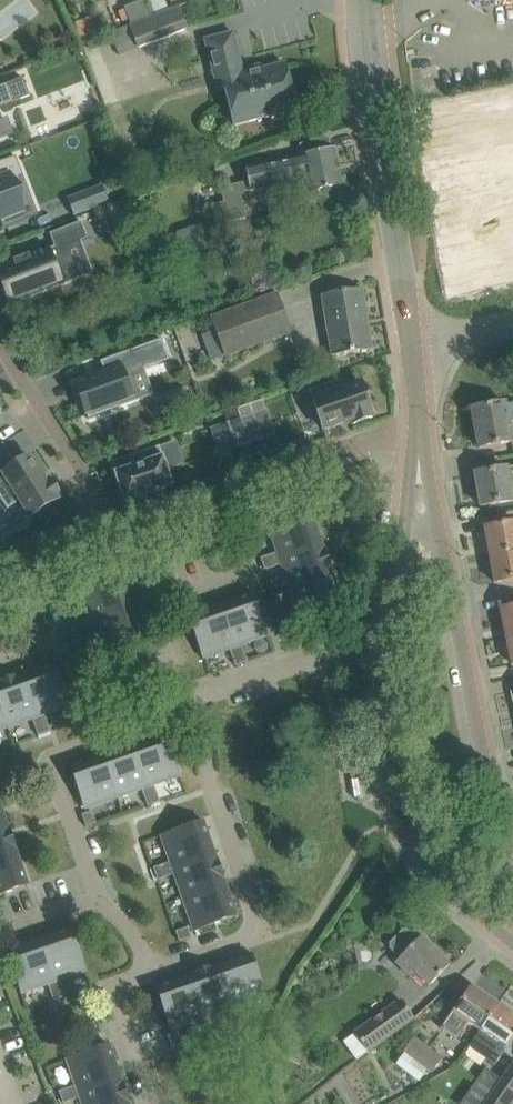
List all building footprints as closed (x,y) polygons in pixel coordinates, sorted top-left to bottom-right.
[(156,14),(178,6),(194,0),(150,0),(156,14)] [(130,24),(150,17),(144,1),(124,9),(130,24)] [(150,17),(130,24),(128,25),(135,44),(185,25),(178,6),(156,14),(150,17)] [(244,74),(233,32),(204,40),(216,83),(222,82),(234,126),(296,109),(284,64),(244,74)] [(29,96),(22,77),(0,86),(0,107),(29,96)] [(488,129),(492,151),(497,174),(497,176),(512,173),(512,129),(512,124),(488,129)] [(488,129),(447,136),(451,159),(492,151),(488,129)] [(337,165),(334,149),(331,149),(329,140),(324,136),(299,145),(301,156),(265,163),(270,187),(277,186),(285,184),(285,183),(307,178),(305,172),(337,165)] [(492,151),(451,159),(456,182),(497,174),(492,151)] [(2,228),(0,229),(1,230),(28,220),(27,219),(25,220),(14,192),(23,189),(18,177),(23,176),(15,156),(0,162),(0,223),(2,228)] [(270,187),(265,163),(245,167),(250,191),(270,187)] [(342,186),(337,165),(305,172),(307,178),(285,183),(285,184),(277,186),(280,199),(342,186)] [(497,176),(501,197),(505,219),(512,218),(512,173),(497,176)] [(497,174),(456,182),(460,204),(501,197),(497,176),(497,174)] [(224,203),(213,205),(219,225),(246,219),(239,184),(220,188),(224,203)] [(501,197),(460,204),(464,227),(505,219),(501,197)] [(225,244),(216,220),(160,241),(170,266),(225,244)] [(0,267),(0,276),(5,288),(4,288),(9,302),(11,301),(74,277),(62,248),(80,241),(87,238),(81,222),(49,234),(54,247),(29,256),(29,255),(13,261),(14,262),(0,267)] [(332,357),(371,350),(362,289),(322,295),(332,357)] [(225,357),(290,333),(276,294),(212,318),(225,357)] [(104,371),(73,382),(85,416),(86,416),(88,419),(102,414),(101,413),(118,407),(117,403),(133,397),(125,375),(143,369),(159,363),(159,364),(169,360),(161,339),(100,361),(104,371)] [(340,379),(309,390),(323,429),(351,419),(353,424),(372,417),(371,413),(361,383),(343,389),(340,379)] [(478,448),(512,441),(509,422),(512,421),(512,403),(505,404),(505,403),(471,409),(478,448)] [(253,414),(240,418),(248,443),(262,439),(253,414)] [(240,418),(227,423),(235,448),(248,443),(240,418)] [(10,455),(3,443),(0,445),(0,462),(10,455)] [(132,466),(114,473),(124,502),(141,496),(141,497),(156,492),(156,491),(173,485),(159,446),(129,456),(132,466)] [(57,500),(60,497),(49,480),(45,482),(29,457),(0,475),(0,499),(7,509),(20,501),(30,517),(57,500)] [(475,474),(480,506),(512,501),(512,500),(512,499),(512,467),(475,474)] [(278,552),(280,558),(321,543),(310,511),(308,511),(308,513),(269,526),(278,552)] [(489,555),(512,551),(512,523),(484,528),(489,555)] [(282,564),(290,589),(332,575),(321,543),(280,558),(282,564)] [(489,555),(494,583),(512,579),(512,551),(489,555)] [(278,552),(269,555),(273,567),(282,564),(280,558),(278,552)] [(264,570),(273,567),(269,555),(260,558),(264,570)] [(90,616),(92,623),(133,608),(122,575),(120,576),(121,577),(81,591),(90,616)] [(343,607),(332,575),(290,589),(301,620),(341,606),(341,608),(343,607)] [(254,593),(221,605),(235,646),(241,644),(266,635),(253,595),(254,595),(254,593)] [(229,648),(235,646),(221,605),(187,616),(188,618),(189,617),(203,657),(229,648)] [(505,637),(512,635),(512,607),(500,610),(505,637)] [(145,641),(133,608),(92,623),(94,629),(103,654),(142,640),(143,642),(145,641)] [(81,619),(85,632),(94,629),(92,623),(90,616),(81,619)] [(294,617),(282,622),(286,631),(298,627),(294,617)] [(85,632),(81,619),(72,623),(77,635),(85,632)] [(229,648),(232,657),(244,653),(241,644),(235,646),(229,648)] [(244,653),(232,657),(235,666),(247,662),(244,653)] [(56,663),(24,674),(38,716),(44,714),(69,705),(55,665),(57,665),(56,663)] [(0,682),(0,708),(7,727),(32,718),(38,716),(24,674),(0,682)] [(47,723),(44,714),(38,716),(32,718),(35,727),(47,723)] [(50,731),(47,723),(35,727),(38,736),(50,731)] [(154,784),(179,775),(164,734),(133,744),(148,786),(154,784)] [(102,755),(117,797),(142,788),(148,786),(133,744),(102,755)] [(117,797),(102,755),(71,766),(85,808),(117,797)] [(148,786),(142,788),(145,797),(157,793),(154,784),(148,786)] [(157,793),(145,797),(148,806),(160,801),(157,793)] [(91,811),(82,815),(86,827),(96,823),(91,811)] [(162,836),(171,862),(173,868),(214,853),(203,820),(201,821),(202,822),(162,836)] [(17,854),(6,822),(0,824),(0,859),(17,854)] [(175,874),(183,899),(225,885),(214,853),(173,868),(175,874)] [(17,854),(0,859),(0,894),(26,886),(26,887),(28,886),(17,854)] [(175,874),(173,868),(171,862),(162,865),(166,877),(175,874)] [(157,880),(166,877),(162,865),(153,868),(157,880)] [(236,917),(225,885),(183,899),(194,930),(221,921),(234,916),(235,918),(236,917)] [(191,937),(187,927),(175,931),(179,941),(191,937)] [(53,981),(59,979),(85,970),(71,931),(72,930),(72,928),(39,940),(53,981)] [(429,986),(449,965),(420,937),(417,940),(408,931),(403,931),(390,943),(390,949),(400,958),(396,962),(412,978),(416,974),(429,986)] [(53,981),(39,940),(6,951),(6,953),(8,952),(22,992),(47,984),(53,981)] [(219,965),(233,1007),(239,1005),(265,996),(251,956),(252,956),(252,954),(219,965)] [(188,976),(202,1018),(227,1009),(233,1007),(219,965),(188,976)] [(202,1018),(188,976),(155,988),(156,989),(157,989),(171,1029),(202,1018)] [(47,984),(50,992),(62,988),(59,979),(53,981),(47,984)] [(468,1022),(480,1031),(497,1005),(471,987),(454,1012),(442,1029),(457,1039),(468,1022)] [(65,997),(62,988),(50,992),(53,1001),(65,997)] [(368,1052),(414,1018),(401,1000),(355,1034),(368,1052)] [(230,1018),(242,1014),(239,1005),(233,1007),(227,1009),(230,1018)] [(497,1005),(480,1031),(468,1047),(494,1066),(512,1039),(512,1016),(497,1005)] [(245,1022),(242,1014),(230,1018),(233,1027),(245,1022)] [(178,1032),(168,1036),(172,1048),(182,1044),(178,1032)] [(432,1072),(442,1058),(412,1037),(402,1051),(432,1072)] [(78,1091),(119,1077),(108,1044),(107,1045),(107,1046),(67,1060),(76,1085),(78,1091)] [(512,1061),(501,1079),(488,1098),(497,1103),(507,1103),(512,1095),(512,1062),(512,1061)] [(488,1098),(501,1079),(485,1068),(460,1103),(483,1103),(488,1098)] [(78,1091),(80,1098),(82,1103),(129,1103),(119,1077),(78,1091)] [(71,1101),(80,1098),(78,1091),(76,1085),(67,1088),(71,1101)] [(63,1103),(71,1101),(67,1088),(58,1091),(63,1103)]
